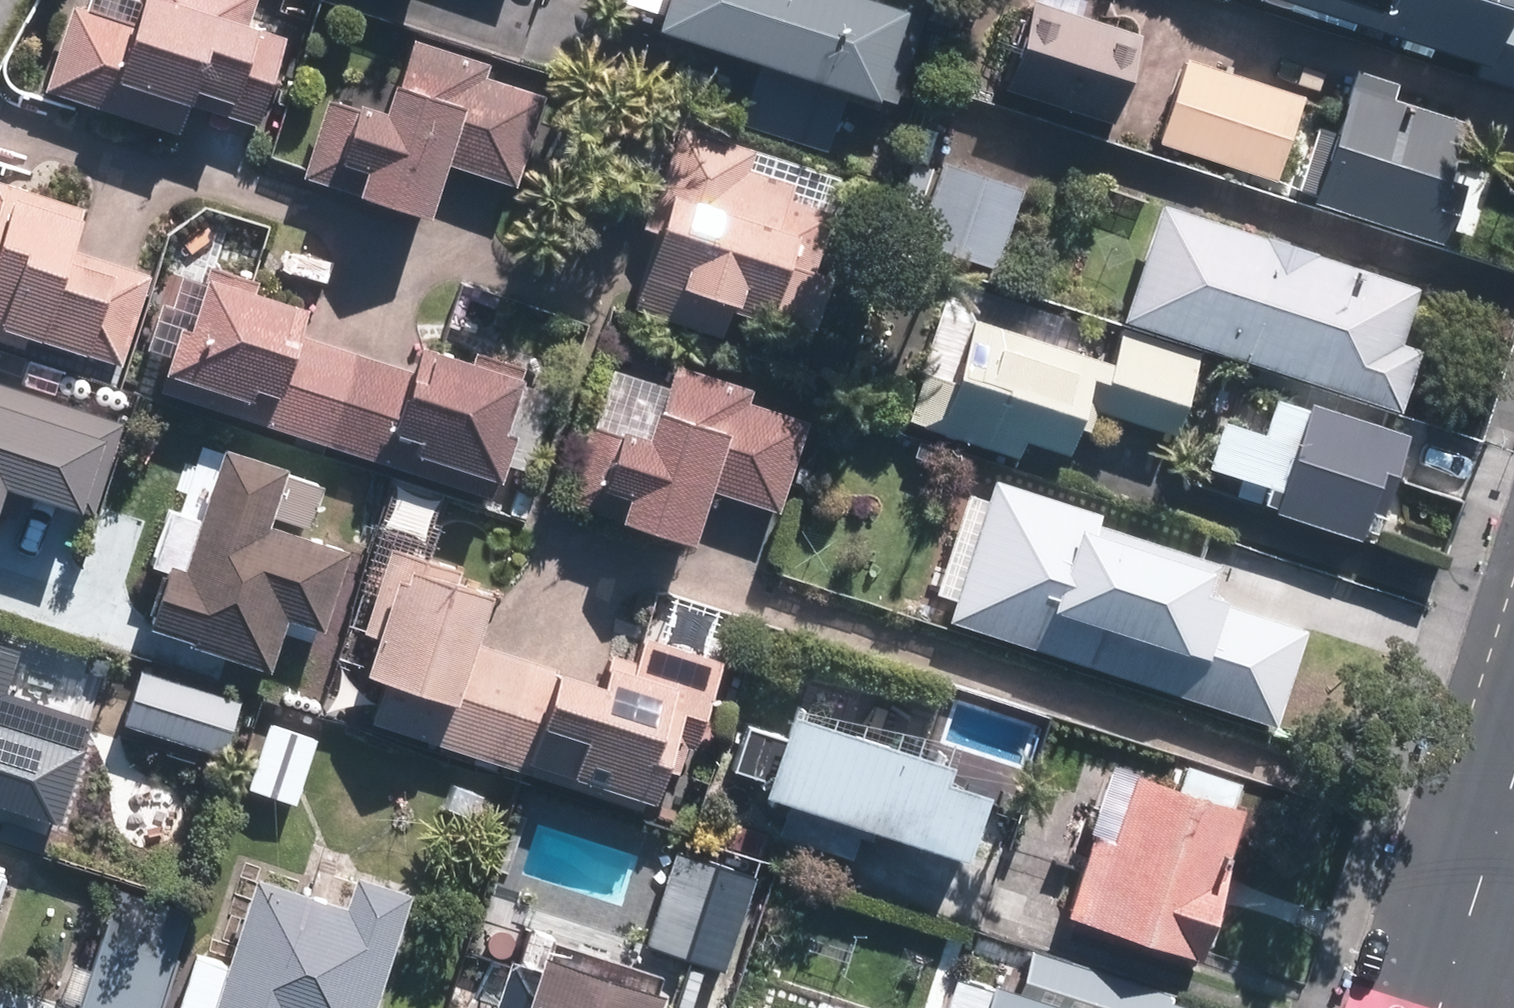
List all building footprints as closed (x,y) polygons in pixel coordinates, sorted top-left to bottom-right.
[(166,132),(176,101),(248,124),(277,36),(236,22),(243,0),(77,0),(74,7),(59,1),(31,88),(166,132)] [(854,0),(652,0),(642,31),(762,69),(743,127),(827,154),(845,98),(855,101),(859,91),(892,102),(918,21),(854,0)] [(1274,2),(1311,13),(1314,7),(1343,16),(1341,24),(1369,33),(1370,26),(1420,41),(1417,49),(1447,58),(1449,51),(1498,67),(1494,80),(1513,86),(1513,0),(1275,0),(1274,2)] [(1009,90),(1118,125),(1147,37),(1039,1),(1009,90)] [(293,174),(420,215),(438,162),(507,183),(536,94),(475,73),(479,62),(403,37),(389,81),(386,79),(376,112),(318,93),(293,174)] [(1165,143),(1282,183),(1310,99),(1194,60),(1165,143)] [(1452,180),(1470,122),(1397,100),(1401,85),(1360,71),(1340,133),(1323,128),(1303,189),(1321,194),(1318,204),(1452,245),(1471,186),(1452,180)] [(630,304),(719,332),(728,306),(766,317),(768,311),(811,325),(828,271),(812,266),(830,210),(786,196),(791,180),(744,164),(749,146),(674,121),(641,224),(656,228),(630,304)] [(907,242),(993,269),(1018,187),(934,160),(907,242)] [(129,368),(158,273),(81,250),(93,209),(0,178),(0,340),(30,350),(34,338),(129,368)] [(1119,317),(1397,409),(1417,348),(1397,341),(1414,285),(1158,201),(1119,317)] [(333,447),(363,354),(306,337),(315,309),(262,292),(266,281),(221,267),(217,277),(214,277),(197,329),(187,326),(165,392),(333,447)] [(1107,363),(969,318),(950,378),(919,367),(903,418),(1040,464),(1045,448),(1063,454),(1072,426),(1082,429),(1089,410),(1169,436),(1196,354),(1119,329),(1107,363)] [(363,354),(333,447),(500,500),(521,434),(514,432),(530,379),(528,378),(531,369),(483,353),(480,362),(429,346),(420,373),(363,354)] [(800,418),(739,399),(743,386),(666,362),(652,407),(649,405),(639,437),(581,419),(556,500),(683,540),(701,486),(771,508),(800,418)] [(57,392),(20,380),(22,375),(0,368),(0,577),(5,579),(22,524),(57,537),(58,534),(128,556),(174,558),(194,498),(82,460),(83,457),(4,431),(6,422),(43,433),(57,392)] [(1397,433),(1301,400),(1298,408),(1266,398),(1255,432),(1216,418),(1200,467),(1259,485),(1254,500),(1268,505),(1267,509),(1349,536),(1358,508),(1371,513),(1397,433)] [(948,626),(1281,731),(1313,632),(1211,600),(1219,575),(1100,538),(1108,512),(995,476),(948,626)] [(366,721),(639,809),(643,800),(651,803),(663,768),(673,772),(682,744),(692,748),(719,659),(641,634),(632,661),(608,653),(599,681),(472,640),(487,592),(453,581),(458,567),(387,544),(358,631),(375,635),(363,672),(380,678),(366,721)] [(153,646),(232,670),(257,590),(177,567),(153,646)] [(14,656),(0,651),(0,699),(14,656)] [(126,729),(228,760),(245,706),(143,674),(126,729)] [(55,827),(80,751),(88,729),(0,702),(0,809),(55,827)] [(942,762),(783,712),(775,736),(738,723),(723,770),(760,781),(756,793),(780,801),(770,833),(841,855),(851,826),(956,859),(977,791),(937,779),(942,762)] [(253,790),(299,804),(318,738),(272,724),(253,790)] [(1224,807),(1232,782),(1180,765),(1172,790),(1126,776),(1106,841),(1087,835),(1061,917),(1194,959),(1223,870),(1219,868),(1237,811),(1224,807)] [(645,945),(729,972),(759,875),(675,849),(645,945)] [(11,875),(0,871),(0,911),(11,875)] [(415,894),(360,875),(350,907),(259,877),(231,964),(199,953),(182,1007),(379,1007),(415,894)] [(178,959),(104,935),(82,1007),(161,1007),(178,959)] [(667,991),(546,952),(541,968),(513,959),(497,1007),(662,1007),(667,991)] [(1069,961),(1053,957),(1047,974),(1064,979),(1069,961)] [(1161,1005),(1093,984),(1086,1007),(1160,1007),(1161,1005)] [(1014,992),(1009,1007),(1066,1007),(1014,992)]
